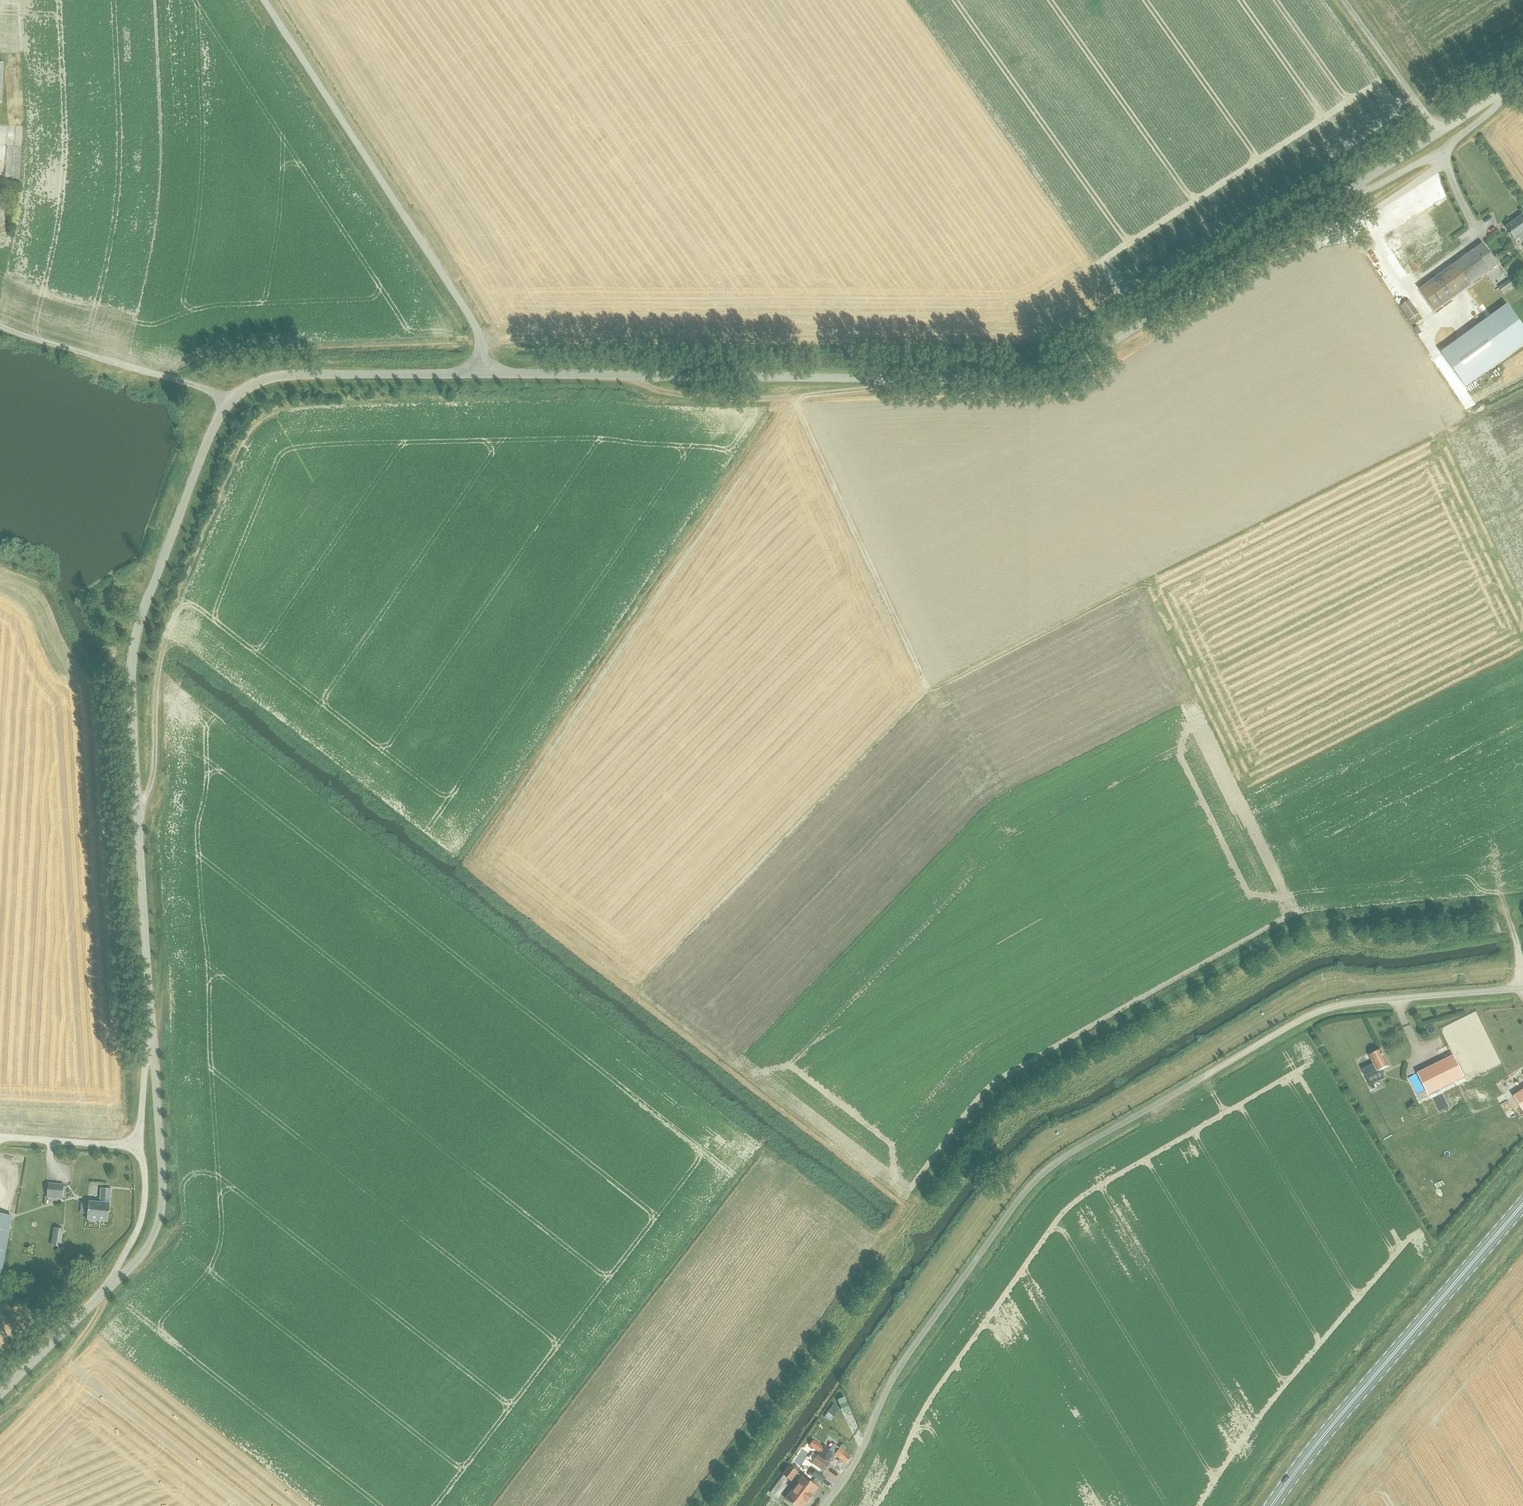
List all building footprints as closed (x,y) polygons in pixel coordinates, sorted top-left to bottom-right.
[(1521,216),(1506,227),(1516,241),(1519,239),(1522,245),(1522,219),(1521,216)] [(1435,312),(1464,290),(1498,265),(1482,244),(1419,291),(1435,312)] [(1502,294),(1513,286),(1509,280),(1497,288),(1502,294)] [(1409,321),(1418,315),(1409,301),(1400,308),(1409,321)] [(1441,356),(1466,389),(1522,346),(1522,329),(1507,307),(1441,356)] [(1365,1078),(1387,1067),(1379,1050),(1368,1055),(1372,1064),(1361,1069),(1365,1078)] [(1454,1055),(1417,1073),(1428,1095),(1465,1078),(1454,1055)] [(1514,1096),(1522,1110),(1522,1090),(1514,1096)] [(48,1183),(47,1197),(63,1199),(64,1185),(48,1183)] [(108,1222),(111,1189),(101,1188),(100,1202),(89,1201),(87,1220),(108,1222)] [(12,1216),(0,1214),(0,1281),(12,1216)] [(51,1246),(60,1247),(63,1230),(54,1228),(51,1246)] [(834,1404),(828,1411),(834,1416),(840,1408),(834,1404)] [(846,1464),(851,1457),(844,1451),(846,1448),(842,1444),(839,1448),(834,1444),(829,1450),(825,1446),(824,1448),(813,1440),(809,1446),(820,1453),(818,1456),(817,1455),(812,1463),(824,1471),(829,1463),(834,1455),(846,1464)] [(782,1475),(791,1481),(797,1472),(789,1466),(782,1475)] [(815,1470),(812,1475),(822,1482),(825,1477),(815,1470)] [(784,1499),(793,1505),(804,1505),(817,1488),(802,1476),(784,1499)]
